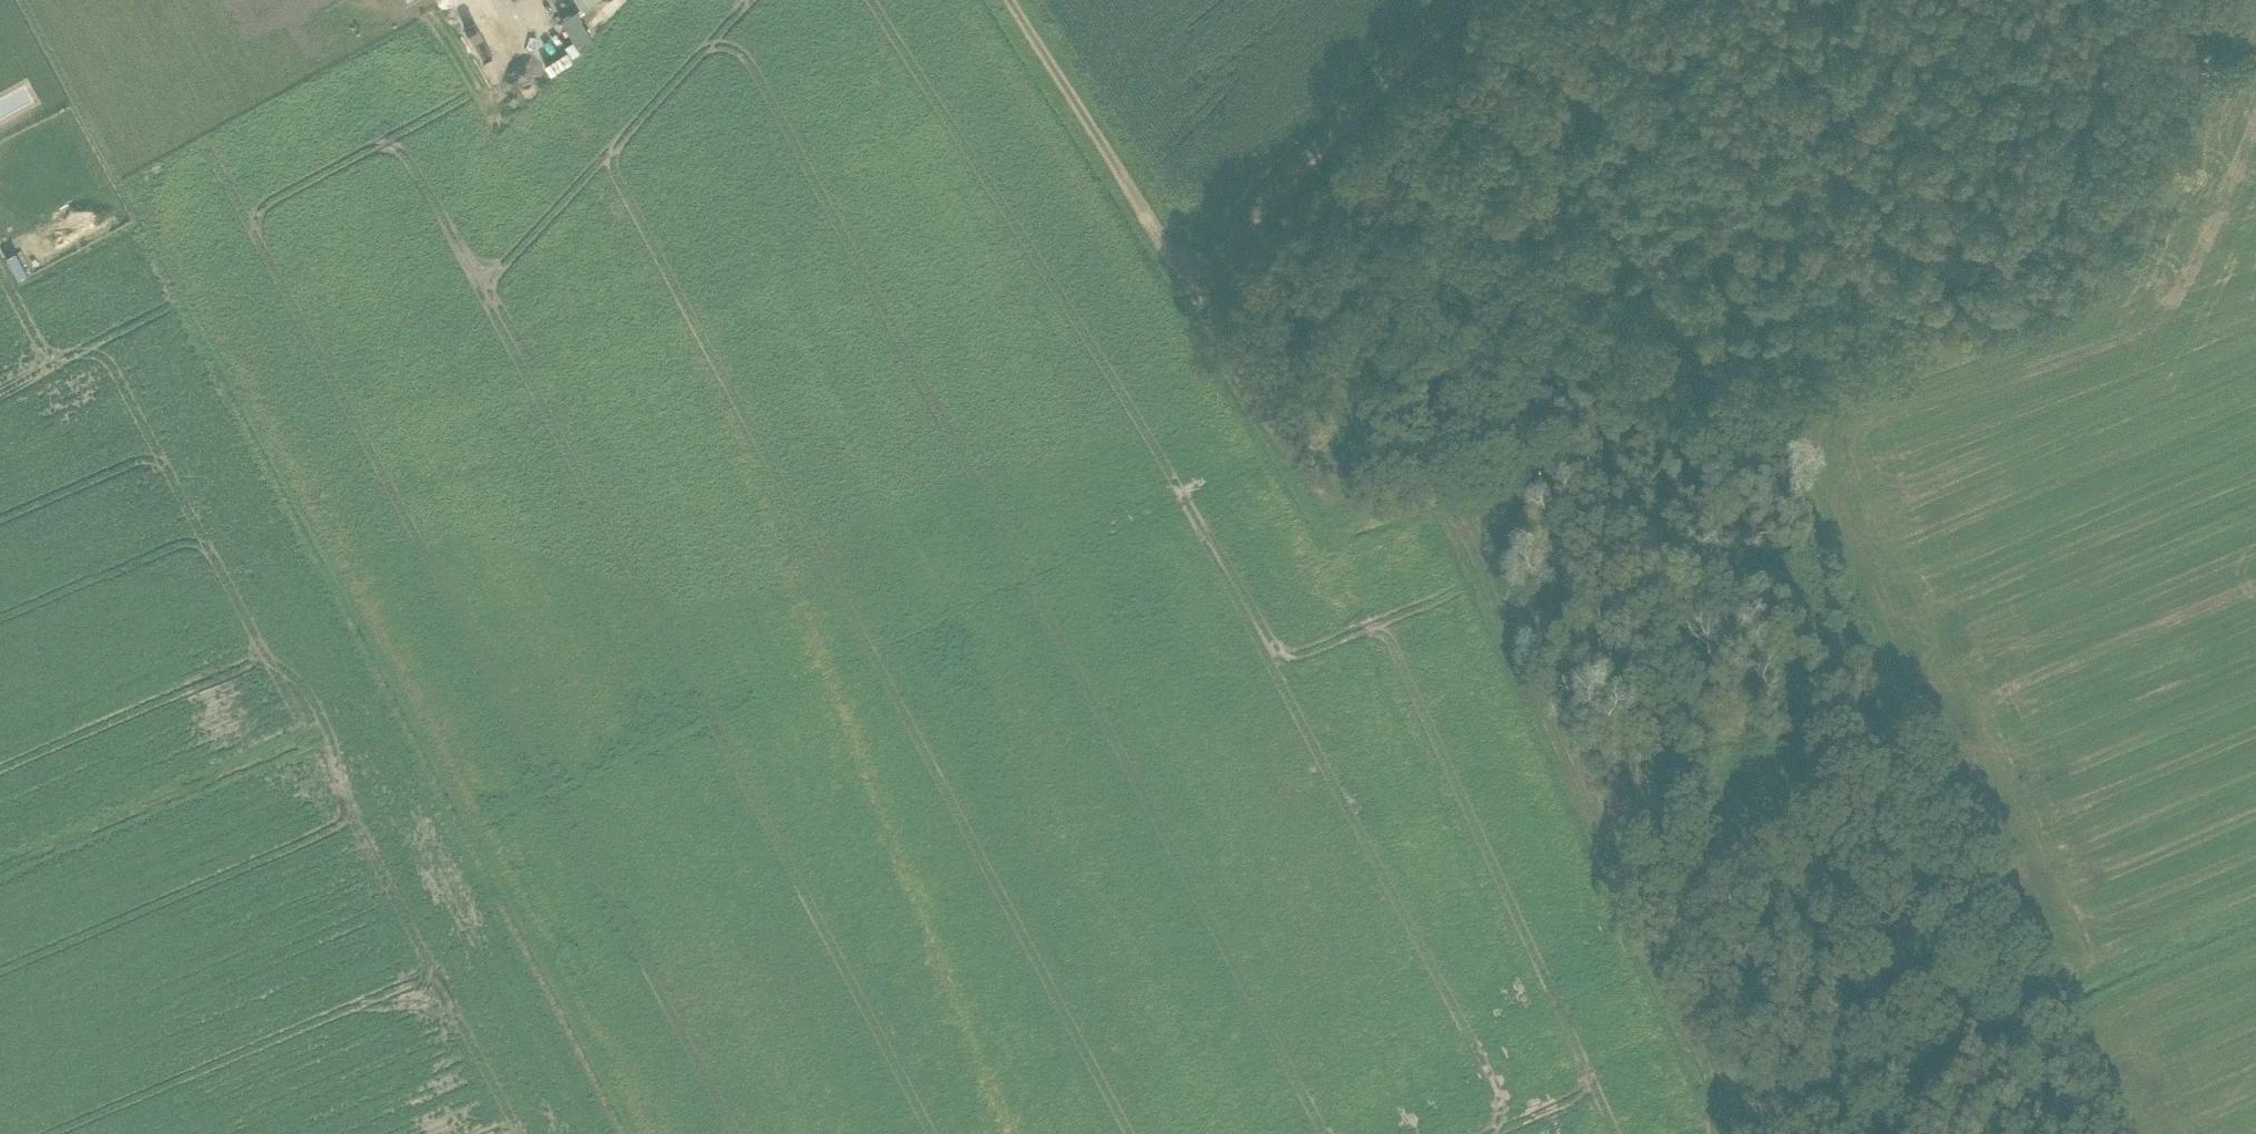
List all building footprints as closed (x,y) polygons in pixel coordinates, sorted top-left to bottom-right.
[(574,7),(559,16),(575,44),(590,35),(580,16),(581,16),(575,7),(574,7)]
